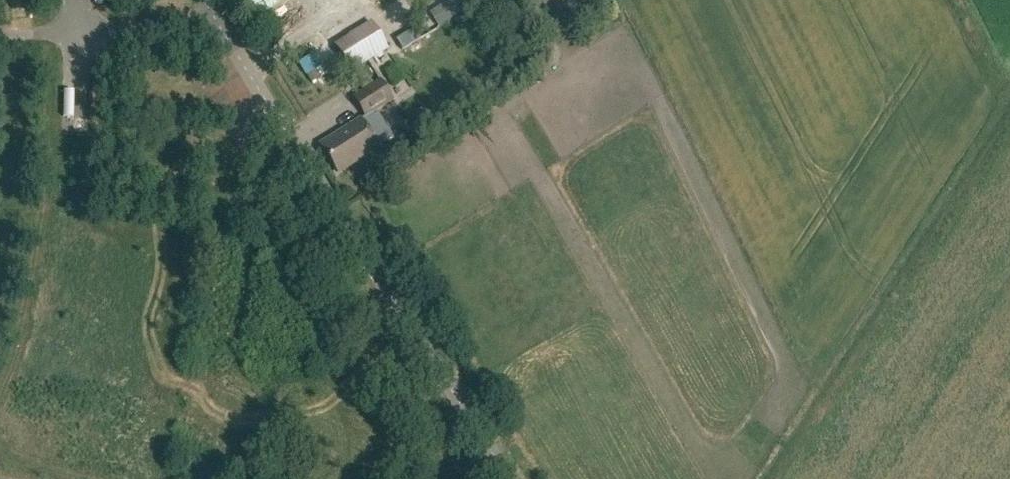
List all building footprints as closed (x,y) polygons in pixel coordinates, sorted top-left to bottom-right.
[(371,21),(332,47),(348,71),(387,46),(371,21)] [(393,138),(376,112),(393,101),(380,81),(353,98),(366,118),(321,147),(320,147),(337,174),(339,173),(393,138)]
